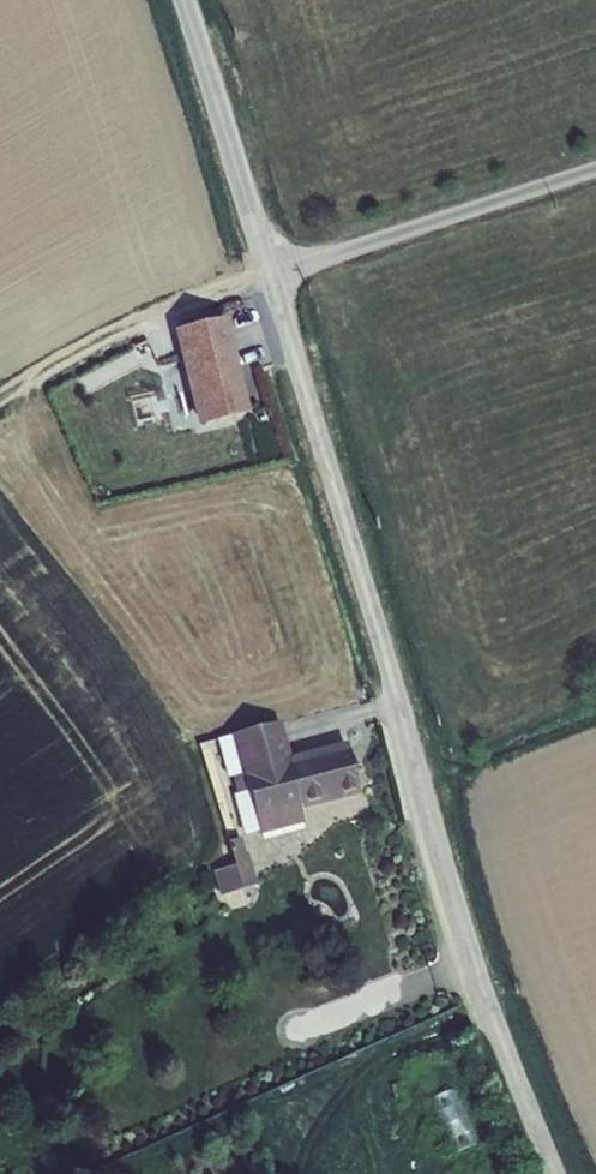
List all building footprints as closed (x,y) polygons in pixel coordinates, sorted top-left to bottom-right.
[(207,428),(246,419),(224,321),(184,330),(207,428)] [(282,720),(231,734),(231,735),(242,774),(234,776),(237,791),(248,789),(259,831),(259,835),(303,821),(301,809),(361,794),(347,740),(290,754),(282,720)] [(228,778),(234,776),(242,774),(231,735),(217,738),(228,778)] [(244,835),(259,831),(248,789),(237,791),(233,794),(244,835)] [(235,864),(213,871),(220,896),(258,885),(248,850),(246,851),(242,836),(228,840),(235,864)] [(452,1154),(480,1142),(456,1085),(428,1097),(452,1154)]
